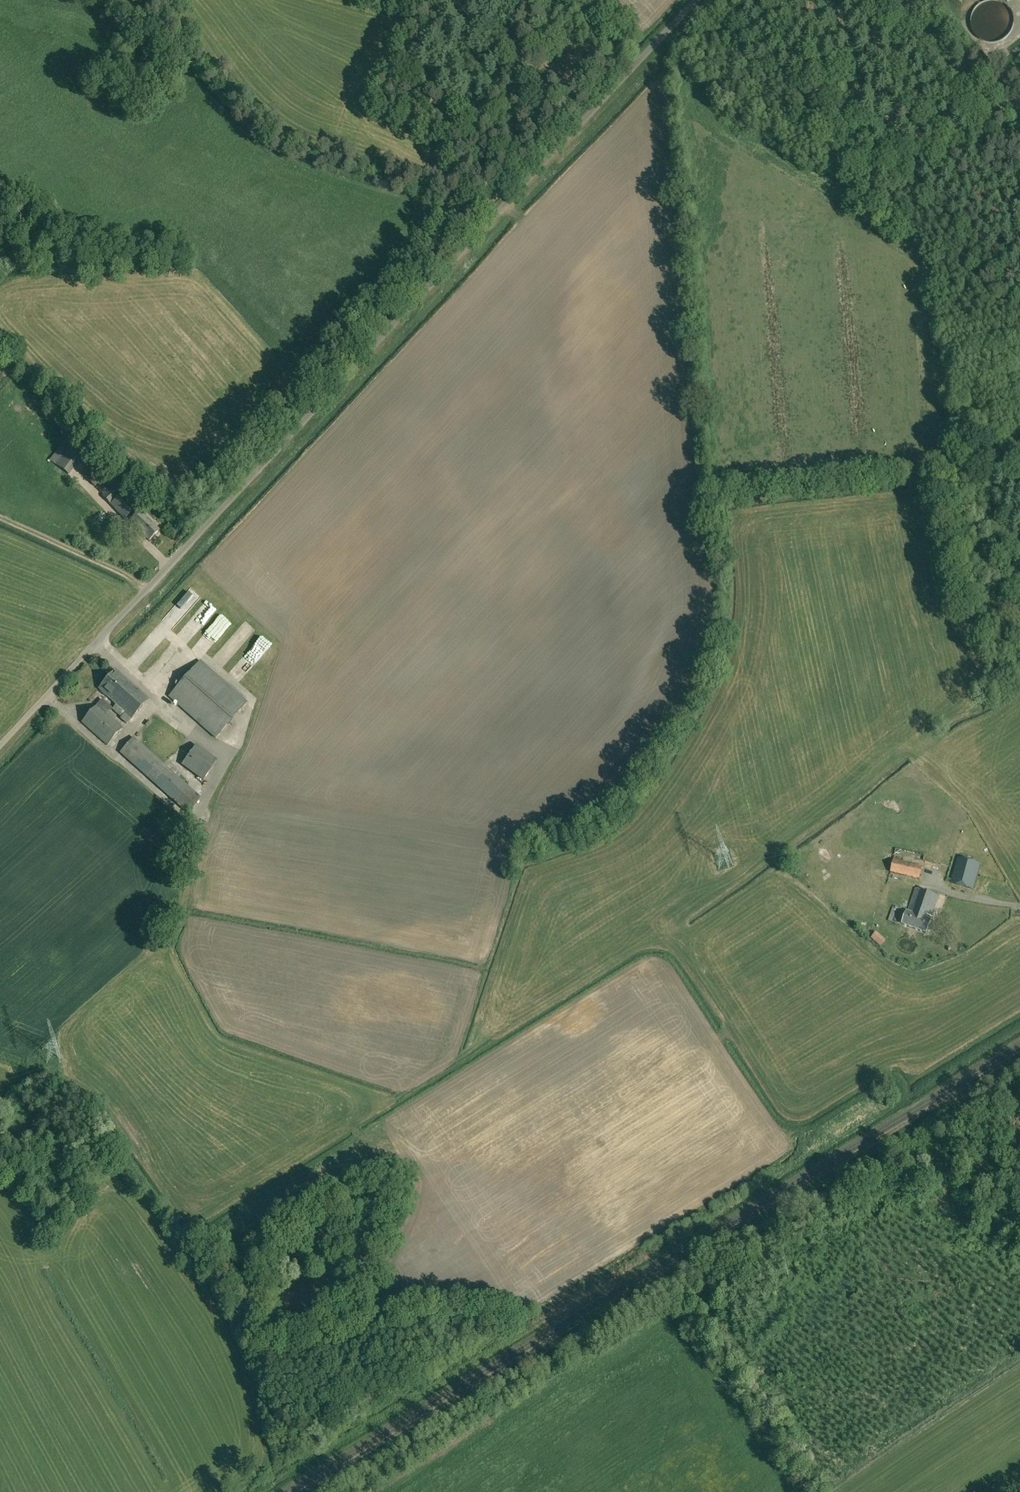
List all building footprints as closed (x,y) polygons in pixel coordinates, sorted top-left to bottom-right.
[(987,16),(999,8),(995,1),(982,10),(987,16)] [(67,437),(50,460),(69,475),(89,448),(74,437),(72,441),(67,437)] [(82,474),(95,487),(109,474),(97,460),(82,474)] [(124,520),(138,507),(124,492),(125,491),(110,474),(96,487),(103,494),(102,495),(124,520)] [(148,541),(159,530),(140,512),(131,520),(138,527),(137,529),(148,541)] [(251,624),(246,630),(253,635),(257,628),(251,624)] [(208,650),(215,646),(211,639),(213,638),(212,637),(203,643),(208,650)] [(168,696),(215,738),(246,703),(200,661),(168,696)] [(125,712),(120,718),(127,724),(148,699),(115,670),(98,689),(125,712)] [(107,745),(122,728),(97,705),(82,722),(107,745)] [(201,798),(133,737),(119,753),(187,813),(201,798)] [(203,781),(210,770),(189,754),(181,765),(203,781)] [(979,864),(958,858),(951,883),(972,889),(979,864)] [(891,872),(907,875),(909,863),(893,860),(891,872)] [(916,888),(907,911),(902,923),(926,932),(931,920),(930,919),(938,896),(916,888)]
